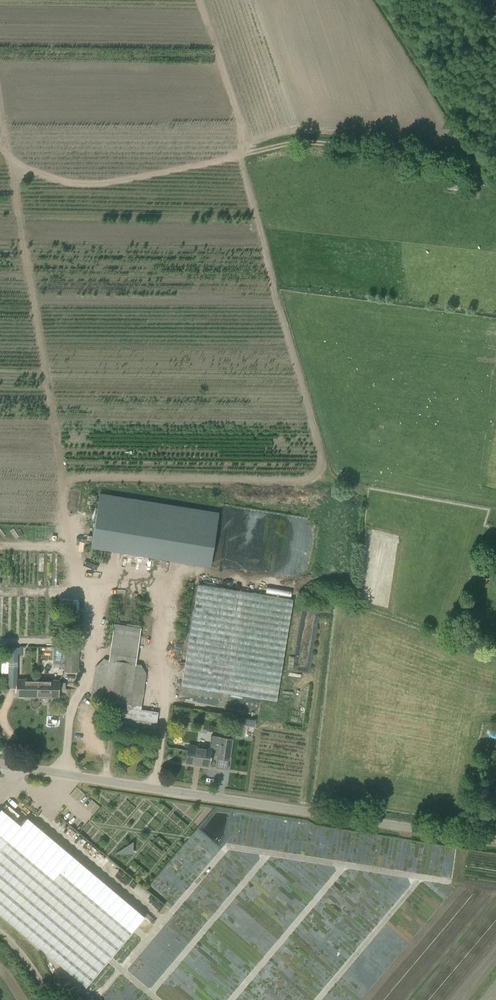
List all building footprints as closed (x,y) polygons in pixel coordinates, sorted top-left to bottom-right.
[(451,179),(450,188),(463,190),(464,181),(451,179)] [(160,559),(169,505),(100,494),(91,548),(160,559)] [(292,600),(198,584),(181,686),(276,701),(292,600)] [(141,706),(146,674),(141,665),(135,664),(141,628),(114,624),(109,660),(103,659),(95,666),(90,698),(102,700),(120,703),(141,706)] [(64,648),(64,667),(64,671),(78,672),(79,646),(64,646),(64,648)] [(52,666),(64,667),(64,648),(53,647),(52,666)] [(8,688),(17,688),(17,680),(18,655),(22,655),(22,648),(8,648),(8,688)] [(25,697),(37,697),(37,679),(25,679),(25,680),(17,680),(17,688),(17,696),(25,696),(25,697)] [(50,679),(37,679),(37,697),(50,697),(50,696),(58,696),(58,680),(50,680),(50,679)] [(52,714),(67,714),(67,701),(52,701),(52,714)] [(141,709),(141,706),(120,703),(116,729),(155,734),(158,712),(141,709)] [(255,719),(244,718),(242,724),(254,726),(255,719)] [(208,766),(210,754),(216,755),(216,759),(230,761),(233,739),(212,736),(210,748),(188,745),(186,763),(208,766)] [(36,944),(86,987),(145,917),(51,837),(27,817),(20,825),(2,809),(0,811),(0,914),(36,944)]
